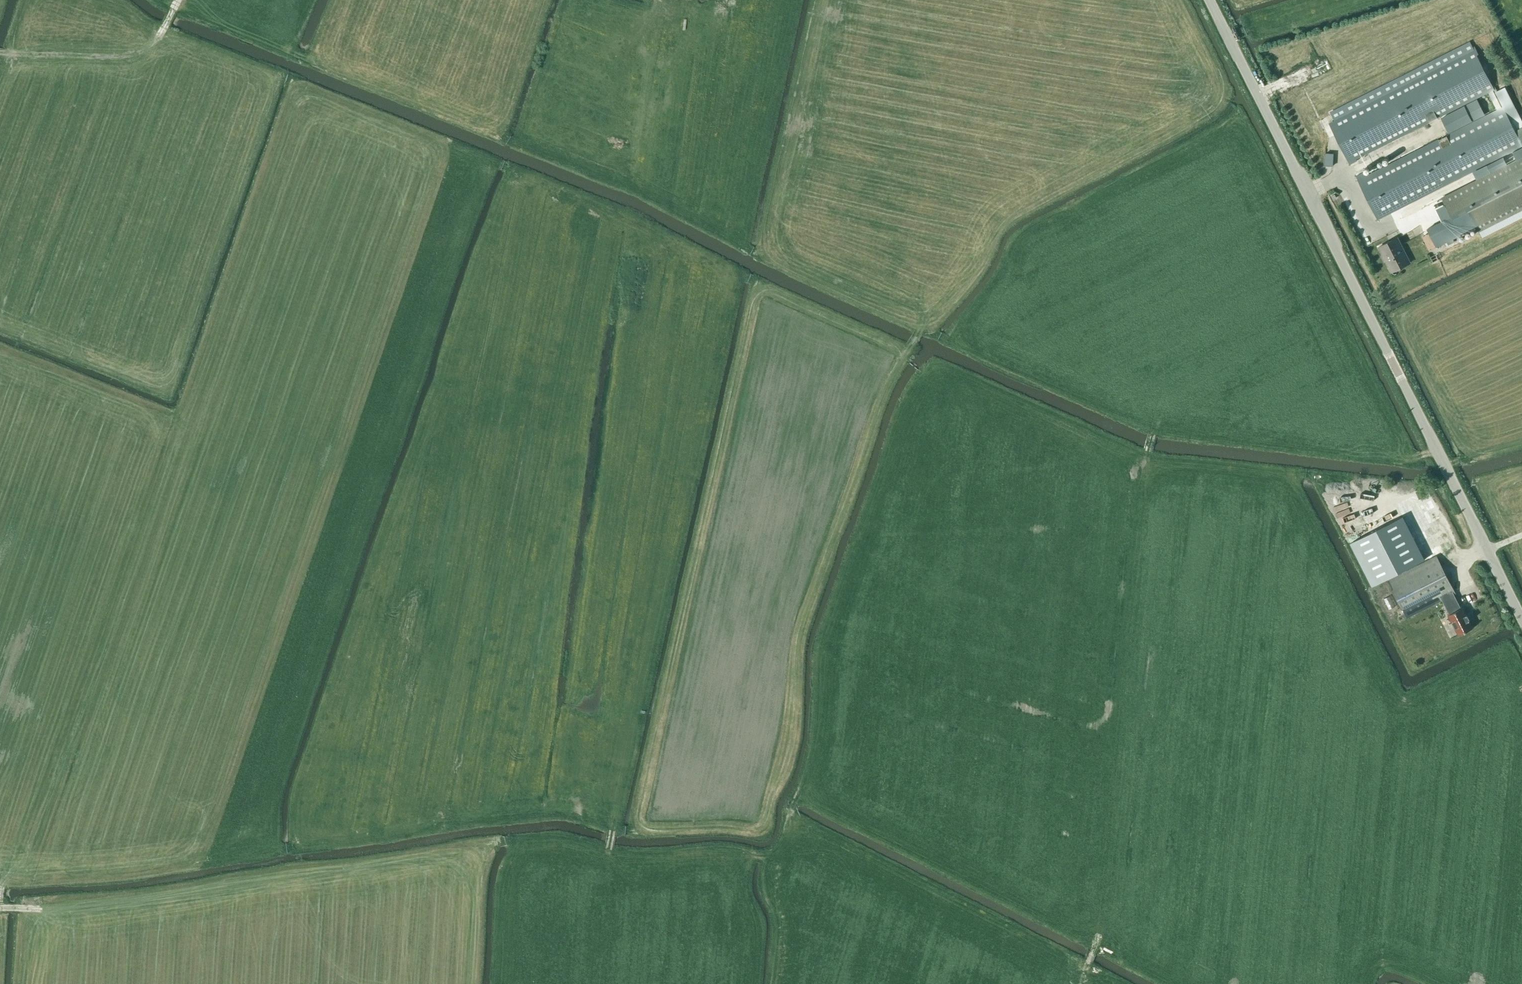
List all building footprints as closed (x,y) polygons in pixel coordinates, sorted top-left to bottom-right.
[(1475,52),(1330,125),(1348,161),(1493,89),(1475,52)] [(1477,100),(1441,118),(1449,133),(1484,116),(1477,100)] [(1358,181),(1377,218),(1521,145),(1503,108),(1358,181)] [(1442,198),(1451,217),(1427,229),(1436,247),(1476,227),(1478,232),(1521,210),(1521,158),(1442,198)] [(1408,261),(1409,263),(1410,263),(1397,238),(1379,247),(1383,255),(1382,256),(1385,262),(1386,261),(1392,272),(1391,270),(1408,261)] [(1425,560),(1403,517),(1350,543),(1372,586),(1425,560)] [(1455,594),(1436,556),(1388,580),(1407,618),(1442,600),(1449,615),(1447,616),(1457,636),(1472,628),(1462,608),(1461,609),(1453,594),(1455,594)]
